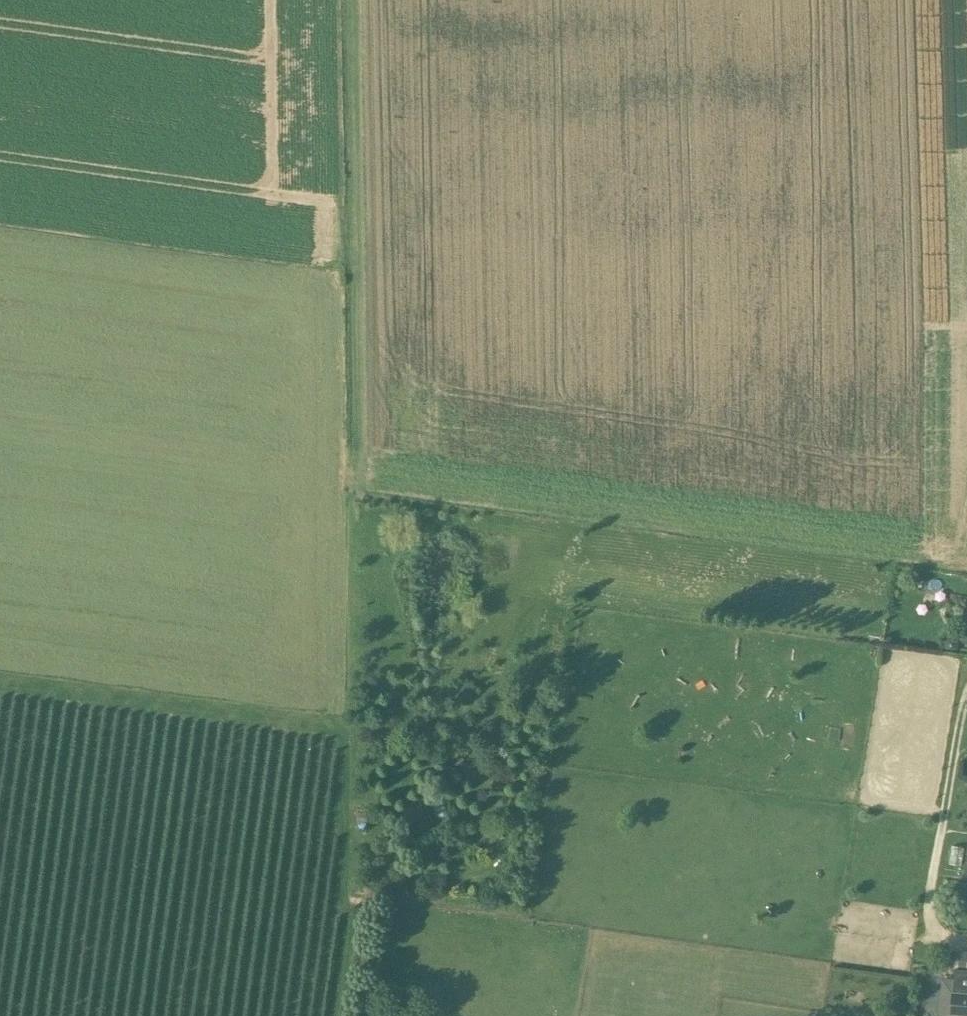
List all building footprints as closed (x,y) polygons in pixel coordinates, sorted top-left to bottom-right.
[(955,979),(954,993),(952,1013),(966,1014),(966,969),(955,968),(955,979)]
